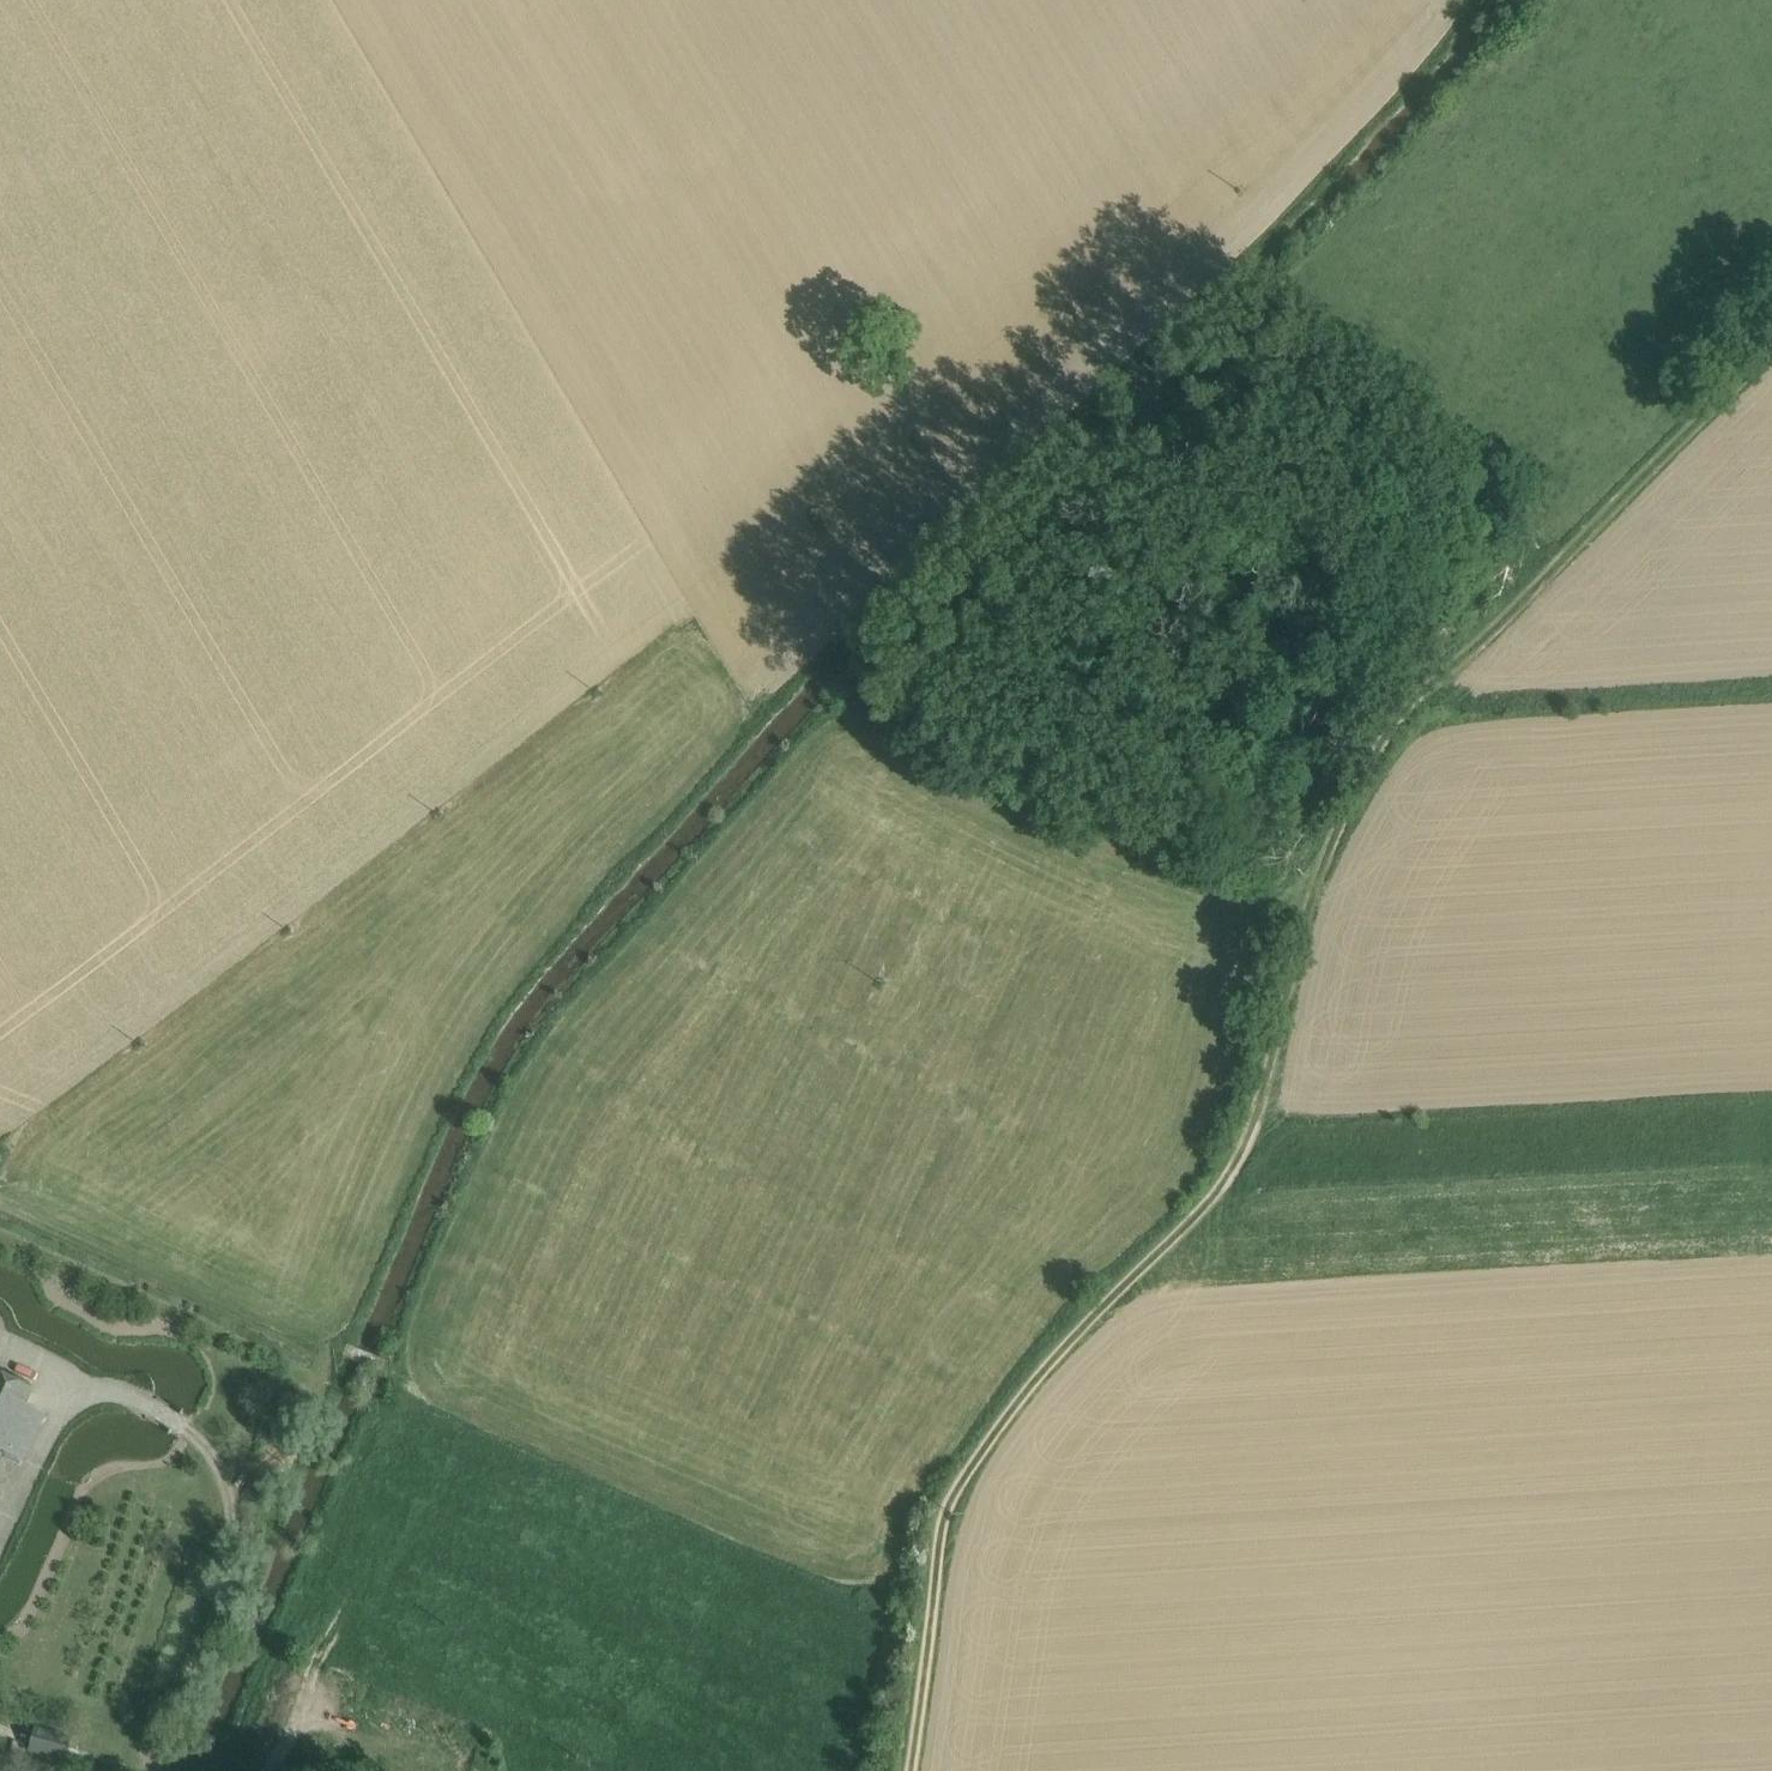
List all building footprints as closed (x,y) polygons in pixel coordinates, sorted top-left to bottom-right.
[(3,1445),(29,1388),(0,1375),(0,1444),(3,1445)] [(67,1738),(38,1731),(32,1751),(62,1758),(67,1738)]
